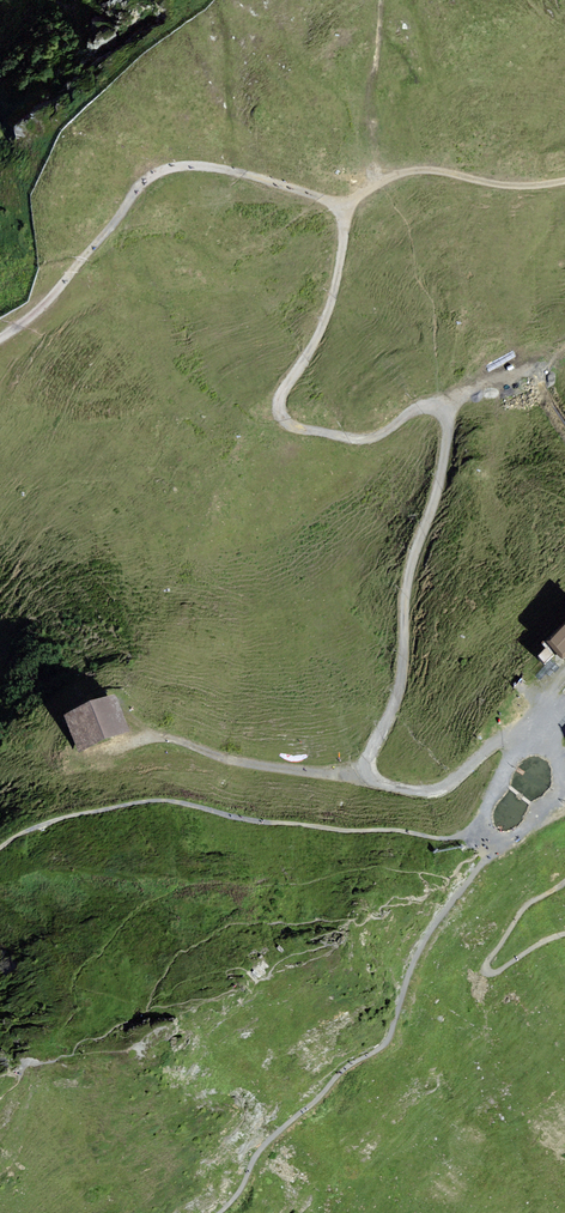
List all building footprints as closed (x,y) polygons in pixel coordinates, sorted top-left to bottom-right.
[(561,663),(564,659),(564,629),(546,649),(550,652),(554,656),(558,660),(561,663)] [(537,660),(543,666),(552,657),(545,651),(537,660)] [(62,717),(78,755),(127,733),(111,696),(62,717)]
